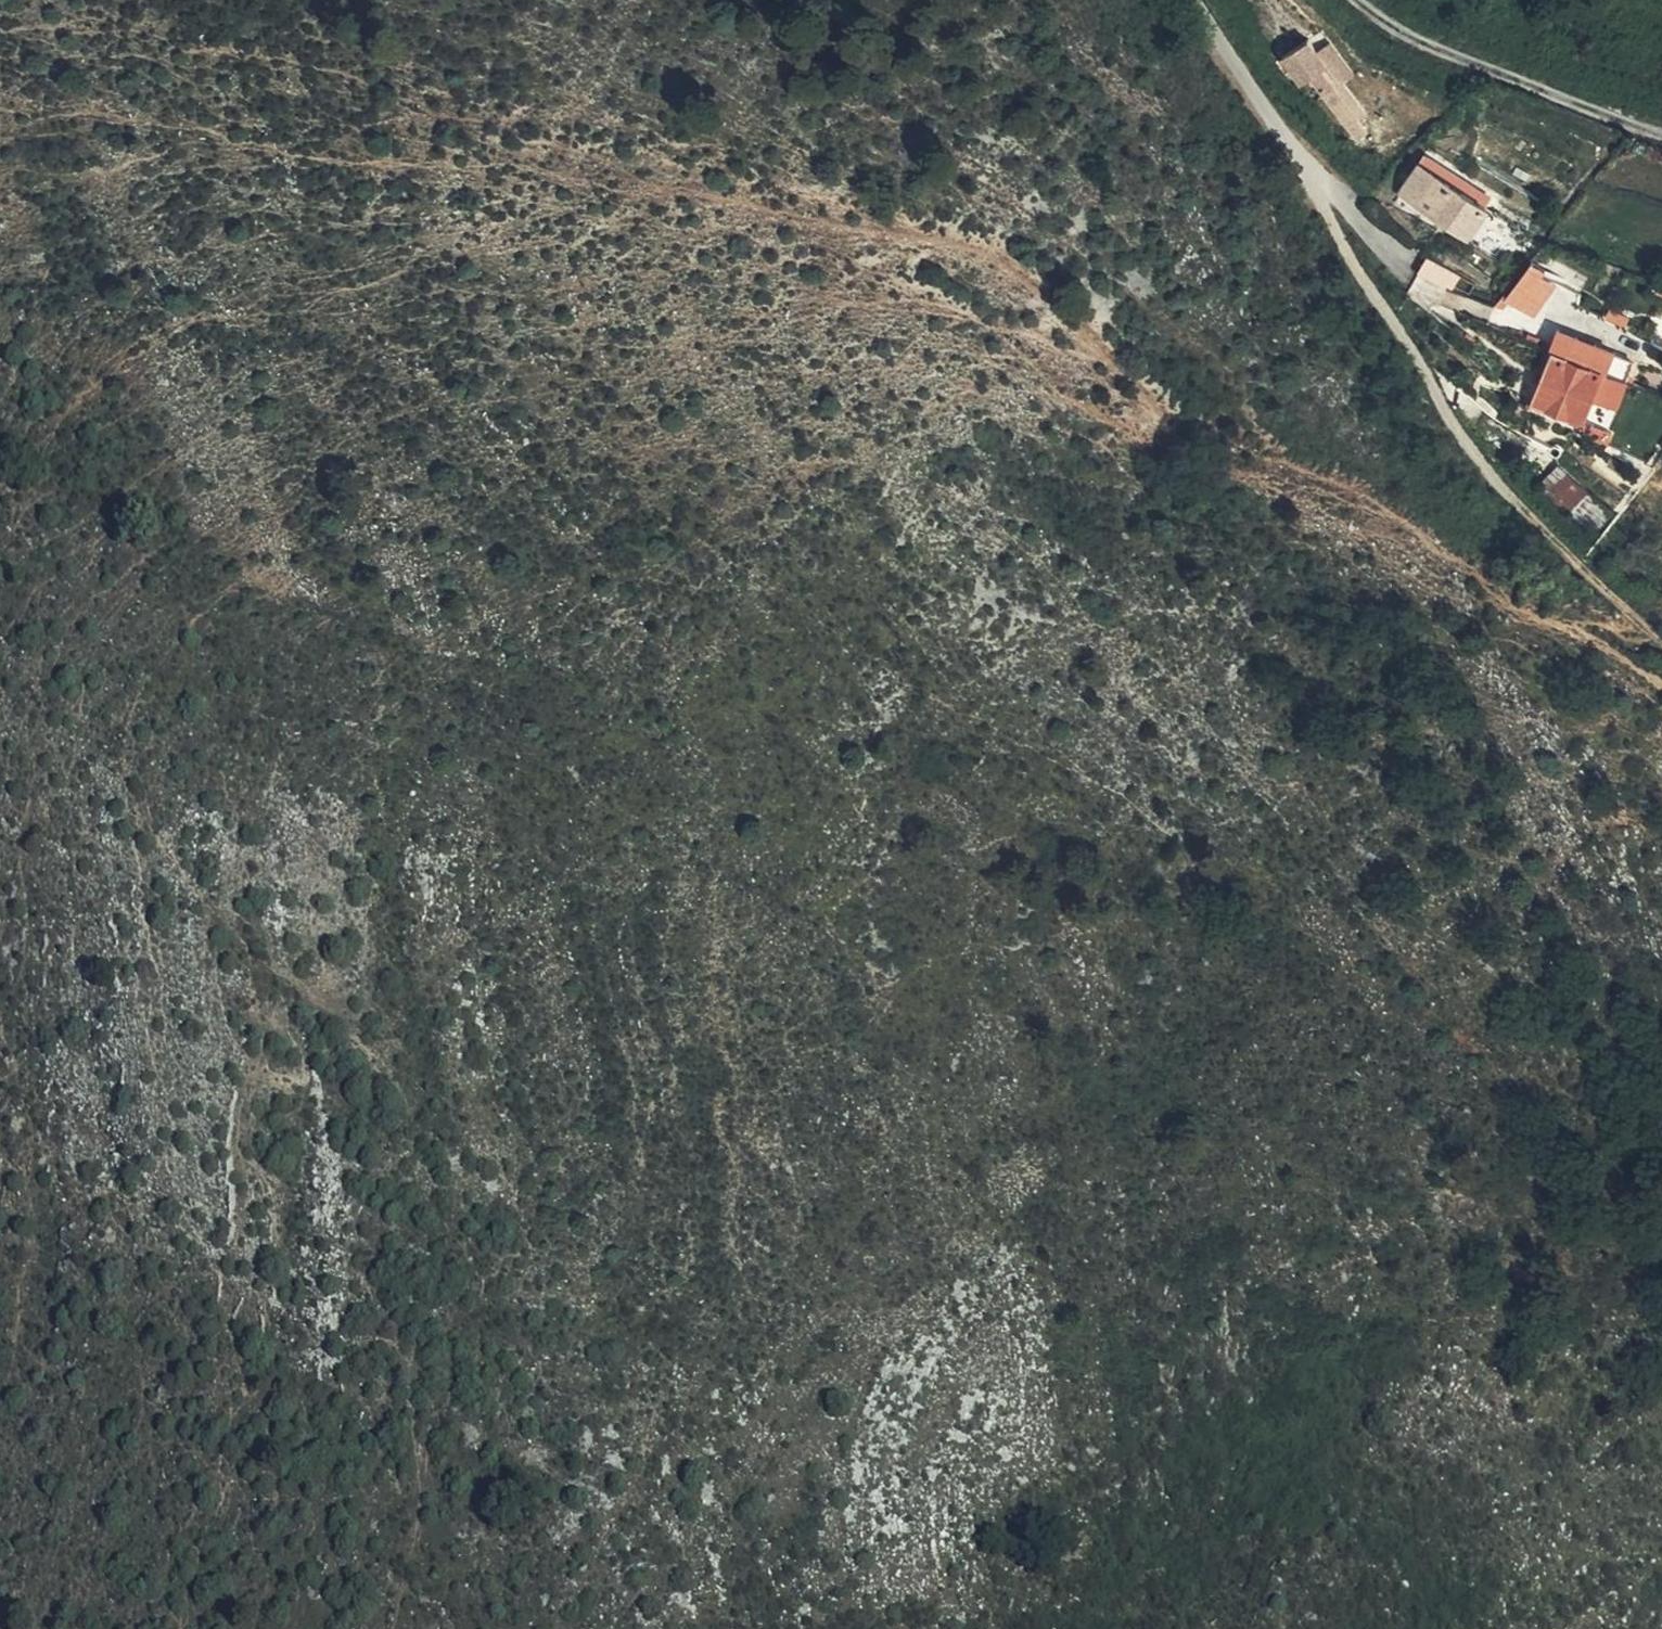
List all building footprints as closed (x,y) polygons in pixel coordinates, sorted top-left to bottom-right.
[(1329,70),(1318,56),(1310,44),(1283,63),(1302,89),(1309,84),(1324,102),(1348,85),(1335,67),(1329,70)] [(1331,47),(1318,56),(1329,70),(1335,67),(1348,85),(1355,80),(1331,47)] [(1470,196),(1475,188),(1426,156),(1400,193),(1467,236),(1487,207),(1485,206),(1470,196)] [(1489,197),(1475,188),(1470,196),(1485,206),(1489,197)] [(1459,275),(1427,258),(1418,276),(1444,291),(1447,287),(1452,289),(1459,275)] [(1508,299),(1540,316),(1561,274),(1530,258),(1508,299)] [(1551,352),(1560,330),(1542,323),(1533,346),(1551,352)] [(1618,352),(1560,330),(1551,352),(1552,353),(1532,404),(1586,425),(1606,374),(1609,375),(1618,352)] [(1638,360),(1618,352),(1609,375),(1629,383),(1638,360)] [(1611,513),(1558,464),(1537,488),(1587,539),(1611,513)]
